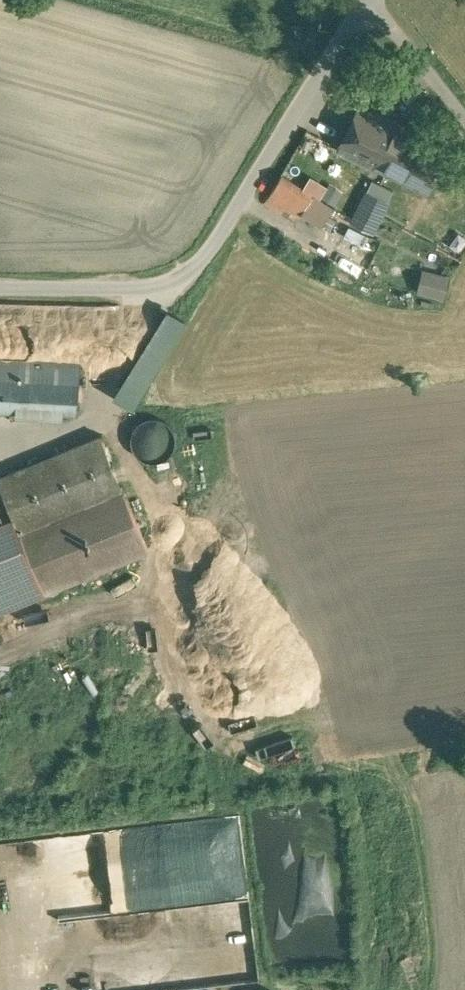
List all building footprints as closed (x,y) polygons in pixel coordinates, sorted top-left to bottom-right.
[(391,119),(345,95),(323,138),(370,161),(391,119)] [(444,145),(391,119),(370,161),(422,188),(444,145)] [(314,194),(283,171),(262,199),(281,212),(287,204),(299,213),(314,194)] [(391,200),(368,189),(353,221),(375,232),(391,200)] [(452,277),(425,270),(420,288),(448,296),(452,277)] [(186,319),(167,307),(114,395),(133,406),(186,319)] [(0,358),(0,408),(78,412),(81,362),(0,358)] [(174,447),(176,438),(174,430),(169,422),(161,418),(153,416),(144,418),(137,423),(133,430),(131,439),(133,447),(138,455),(145,459),(154,461),(162,459),(169,454),(174,447)] [(0,476),(0,483),(12,512),(21,533),(125,490),(101,434),(0,476)] [(125,490),(21,533),(45,591),(149,548),(125,490)] [(0,516),(0,609),(45,591),(21,533),(12,512),(0,516)]
